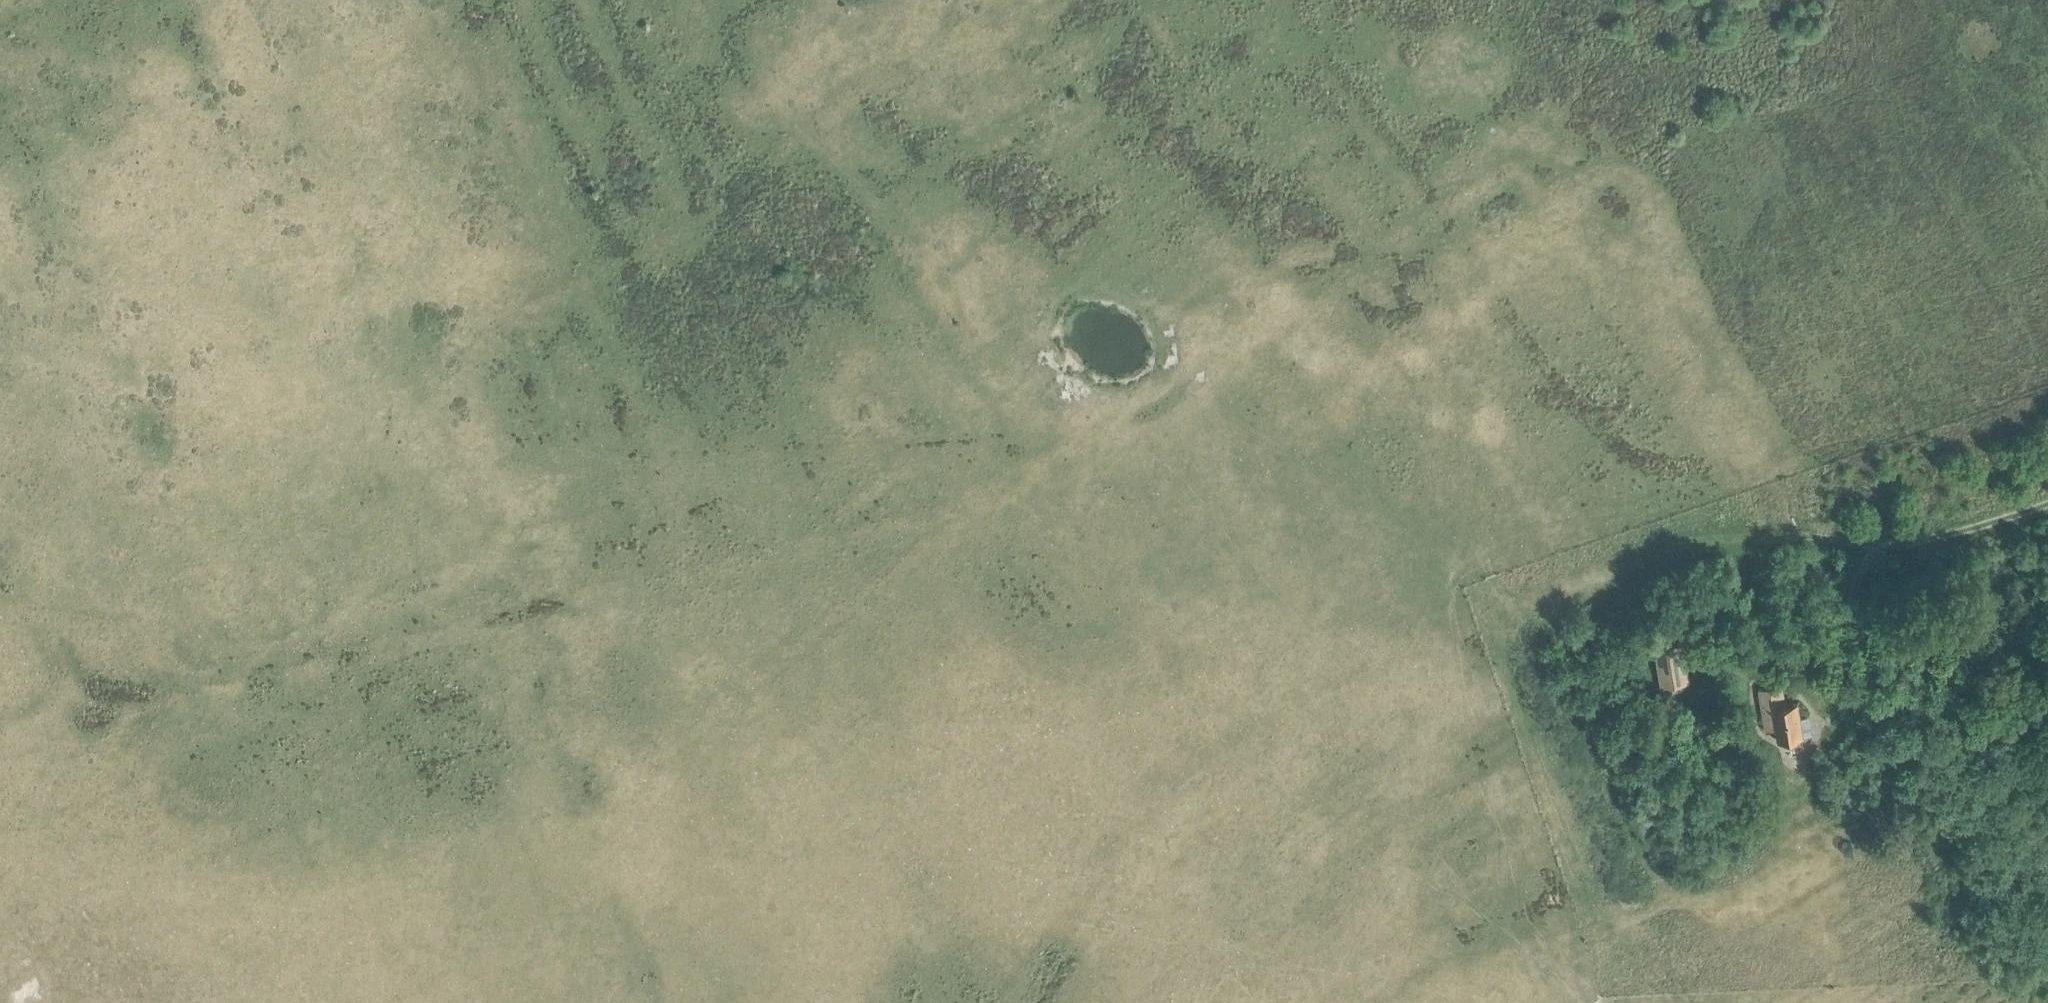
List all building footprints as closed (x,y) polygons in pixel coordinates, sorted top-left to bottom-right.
[(1655,643),(1661,682),(1681,679),(1675,640),(1655,643)] [(1796,699),(1784,701),(1781,682),(1759,686),(1765,727),(1777,725),(1779,737),(1802,733),(1796,699)]
